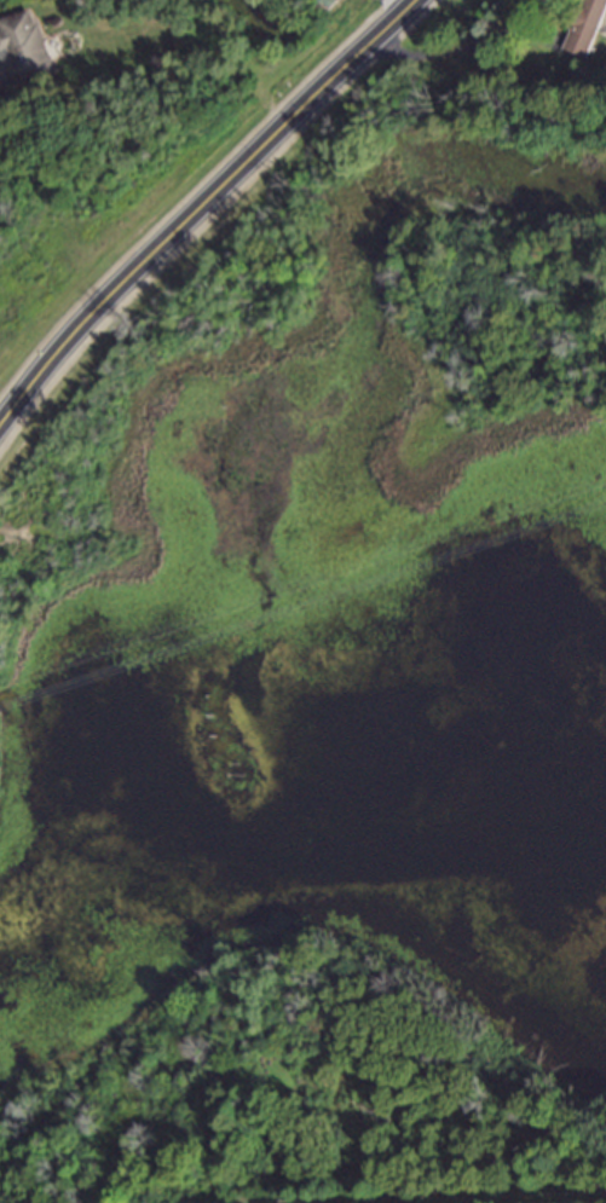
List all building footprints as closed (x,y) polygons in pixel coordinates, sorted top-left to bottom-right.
[(567,51),(594,58),(605,16),(605,0),(582,0),(567,51)] [(37,10),(0,20),(0,26),(2,33),(0,33),(0,54),(2,63),(0,64),(0,92),(55,77),(37,10)]
